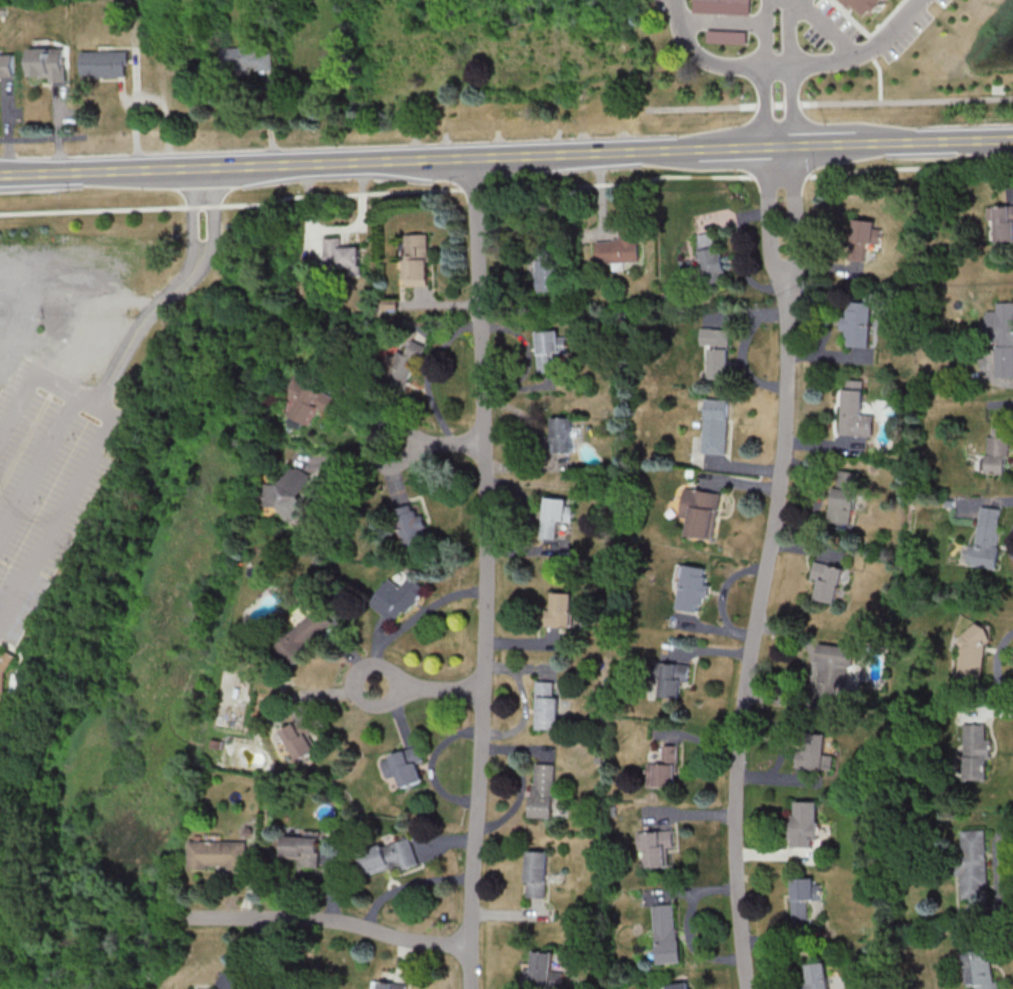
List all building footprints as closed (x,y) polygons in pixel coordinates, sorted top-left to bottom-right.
[(257,53),(257,48),(221,48),(221,73),(273,73),(273,53),(257,53)] [(32,49),(32,83),(65,83),(65,49),(32,49)] [(82,52),(82,77),(129,77),(129,52),(82,52)] [(0,54),(0,77),(14,77),(14,54),(0,54)] [(1012,243),(1012,207),(987,207),(987,220),(995,220),(996,243),(1012,243)] [(881,222),(853,221),(851,261),(867,262),(867,251),(880,252),(881,222)] [(598,263),(639,264),(640,228),(620,227),(620,242),(599,242),(598,263)] [(706,285),(724,283),(719,234),(700,236),(706,285)] [(428,236),(405,236),(405,288),(428,288),(428,236)] [(361,248),(343,248),(342,239),(326,239),(326,274),(361,273),(361,248)] [(561,292),(560,245),(536,246),(537,293),(561,292)] [(871,348),(871,304),(845,304),(845,348),(871,348)] [(700,347),(710,347),(710,380),(730,380),(730,330),(700,330),(700,347)] [(565,355),(564,332),(537,333),(539,374),(556,373),(555,355),(565,355)] [(377,380),(406,392),(425,347),(411,341),(405,355),(390,349),(377,380)] [(293,417),(312,426),(319,410),(328,414),(336,395),(300,379),(291,400),(299,403),(293,417)] [(863,416),(864,382),(843,381),(841,436),(873,437),(874,416),(863,416)] [(729,402),(706,400),(703,453),(726,454),(729,402)] [(573,419),(551,419),(551,437),(545,437),(545,452),(573,452),(573,419)] [(1011,423),(990,422),(987,476),(1007,477),(1011,423)] [(305,470),(289,470),(289,483),(267,484),(267,506),(286,506),(286,519),(306,519),(305,470)] [(829,522),(853,526),(861,474),(837,470),(829,522)] [(685,488),(681,517),(691,518),(688,535),(713,539),(720,493),(685,488)] [(573,506),(566,505),(567,499),(545,496),(540,538),(554,540),(557,520),(571,522),(573,506)] [(396,509),(407,549),(431,542),(420,503),(396,509)] [(1004,510),(978,507),(971,566),(996,569),(1004,510)] [(812,580),(820,581),(817,600),(837,604),(843,567),(815,562),(812,580)] [(678,610),(704,613),(710,568),(685,565),(678,610)] [(390,578),(371,604),(398,624),(425,587),(410,575),(402,587),(390,578)] [(572,593),(552,593),(552,610),(545,610),(545,627),(572,627),(572,593)] [(277,648),(294,666),(337,625),(320,607),(277,648)] [(987,628),(962,628),(960,690),(985,691),(987,628)] [(853,689),(856,648),(820,645),(816,701),(836,702),(837,688),(853,689)] [(681,682),(688,682),(689,665),(652,663),(652,679),(661,679),(660,699),(680,699),(681,682)] [(556,730),(556,682),(534,682),(534,730),(556,730)] [(311,736),(318,732),(309,717),(285,732),(303,761),(320,751),(311,736)] [(988,725),(965,725),(965,780),(988,780),(988,725)] [(826,755),(827,734),(806,733),(806,750),(798,750),(797,768),(834,770),(834,756),(826,755)] [(648,764),(648,786),(678,786),(678,746),(662,746),(662,764),(648,764)] [(380,759),(386,778),(395,775),(400,789),(423,781),(413,748),(380,759)] [(550,818),(552,765),(530,764),(528,817),(550,818)] [(820,802),(794,802),(794,847),(820,847),(820,802)] [(956,850),(956,877),(962,877),(962,900),(987,899),(987,830),(963,831),(963,850),(956,850)] [(637,833),(638,849),(645,849),(646,866),(667,866),(667,850),(673,850),(673,832),(637,833)] [(285,859),(302,859),(302,868),(319,869),(320,837),(286,837),(285,859)] [(359,853),(366,875),(396,866),(398,871),(416,866),(407,838),(359,853)] [(248,843),(191,843),(191,871),(248,871),(248,843)] [(545,898),(545,852),(524,852),(524,898),(545,898)] [(794,920),(812,920),(812,903),(820,903),(820,879),(794,879),(794,920)] [(680,962),(676,904),(653,906),(657,964),(680,962)] [(976,986),(976,988),(996,988),(993,949),(966,951),(969,987),(976,986)] [(551,952),(531,952),(531,969),(523,969),(523,987),(551,987),(551,952)] [(829,963),(808,963),(808,982),(803,982),(803,988),(829,988),(829,963)]
